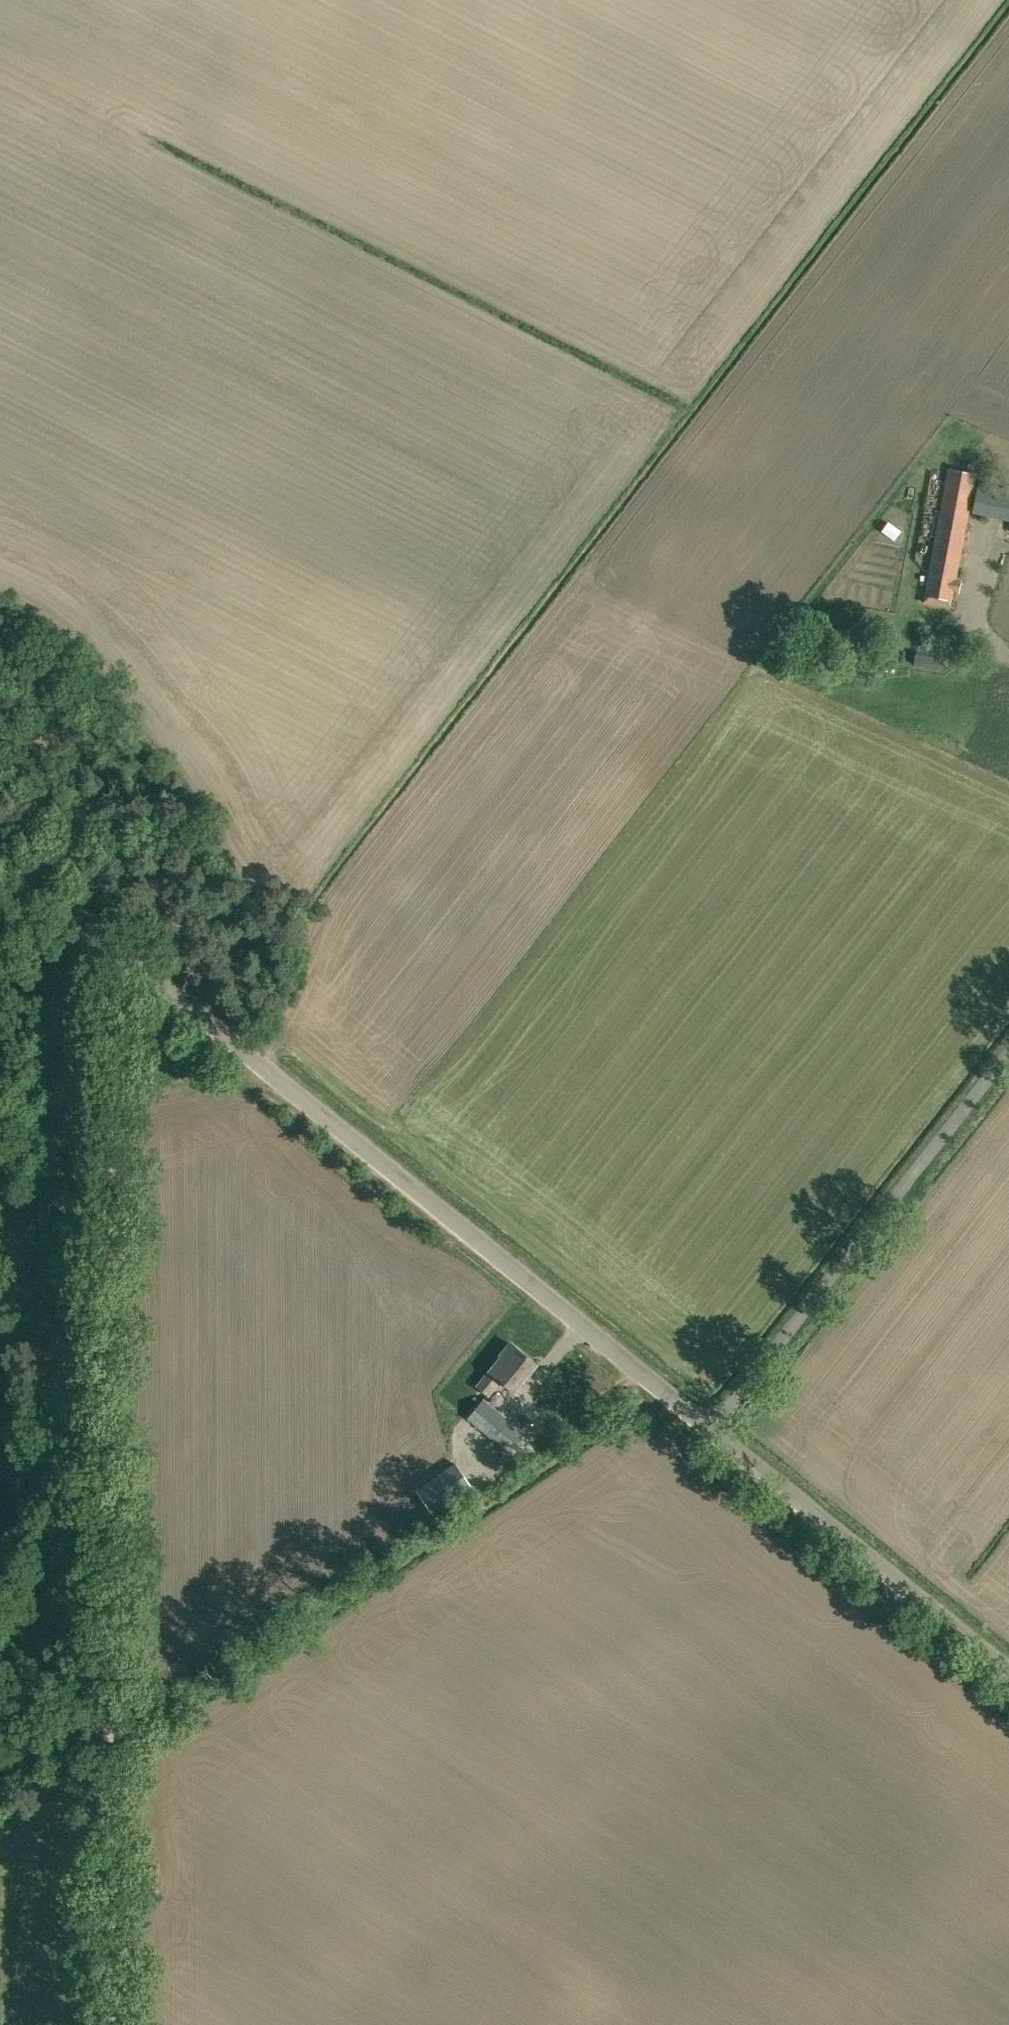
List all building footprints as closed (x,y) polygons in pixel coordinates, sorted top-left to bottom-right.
[(952,601),(977,475),(947,469),(924,596),(952,601)] [(978,484),(972,513),(1008,521),(1008,491),(978,484)] [(514,1392),(536,1364),(510,1343),(500,1356),(501,1357),(477,1387),(488,1395),(500,1380),(514,1392)] [(487,1449),(494,1441),(508,1453),(525,1433),(484,1399),(467,1418),(476,1425),(468,1434),(487,1449)] [(416,1490),(432,1514),(471,1487),(456,1464),(416,1490)]
